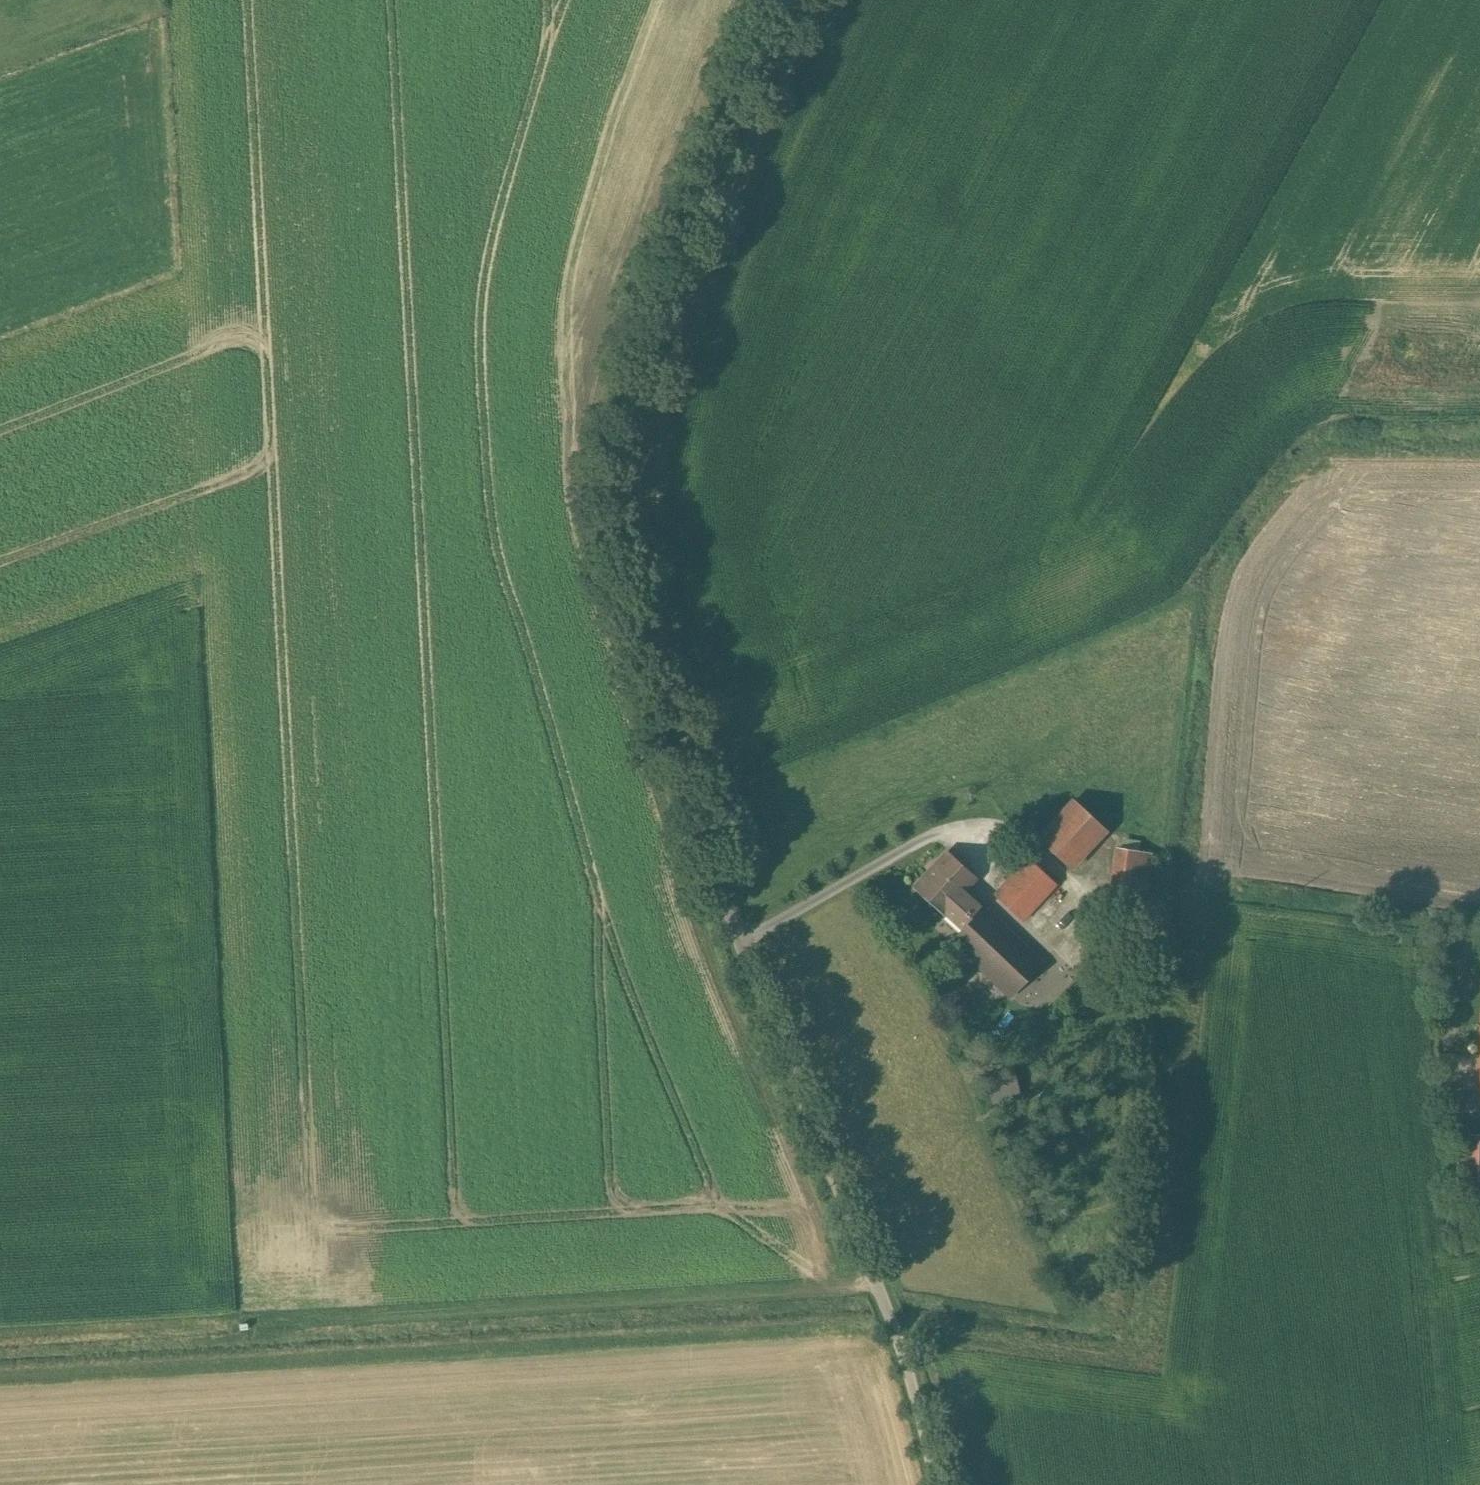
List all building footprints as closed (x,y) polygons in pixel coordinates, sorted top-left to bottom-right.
[(1073,799),(1039,837),(1072,867),(1107,830),(1073,799)] [(1151,853),(1114,846),(1102,913),(1139,920),(1151,853)] [(946,911),(964,928),(982,909),(962,892),(975,878),(949,854),(931,874),(929,872),(915,888),(944,914),(946,911)] [(1059,883),(1030,858),(996,895),(1025,921),(1059,883)] [(984,907),(982,909),(964,928),(951,942),(1011,998),(1043,963),(1023,944),(1027,940),(1022,936),(1018,940),(984,907)] [(1459,1134),(1457,1213),(1479,1213),(1479,1134),(1459,1134)]
